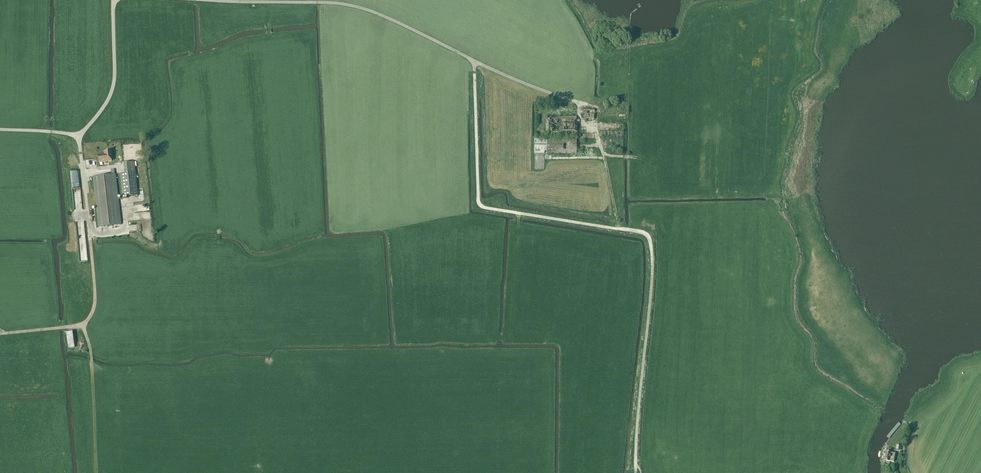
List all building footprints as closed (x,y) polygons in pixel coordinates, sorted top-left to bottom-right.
[(585,118),(594,119),(595,110),(586,109),(585,118)] [(546,118),(546,137),(577,137),(577,123),(576,123),(576,117),(556,117),(556,118),(551,118),(546,118)] [(534,137),(534,153),(576,153),(576,137),(534,137)] [(112,155),(112,151),(104,151),(105,154),(98,155),(99,163),(112,161),(111,155),(112,155)] [(120,173),(123,197),(138,195),(134,162),(124,163),(125,173),(120,173)] [(111,174),(93,177),(99,226),(120,224),(115,174),(114,169),(111,169),(111,174)] [(66,332),(68,348),(74,347),(73,331),(66,332)] [(890,461),(894,462),(895,453),(891,452),(892,449),(887,448),(886,451),(885,460),(889,461),(890,461)]
